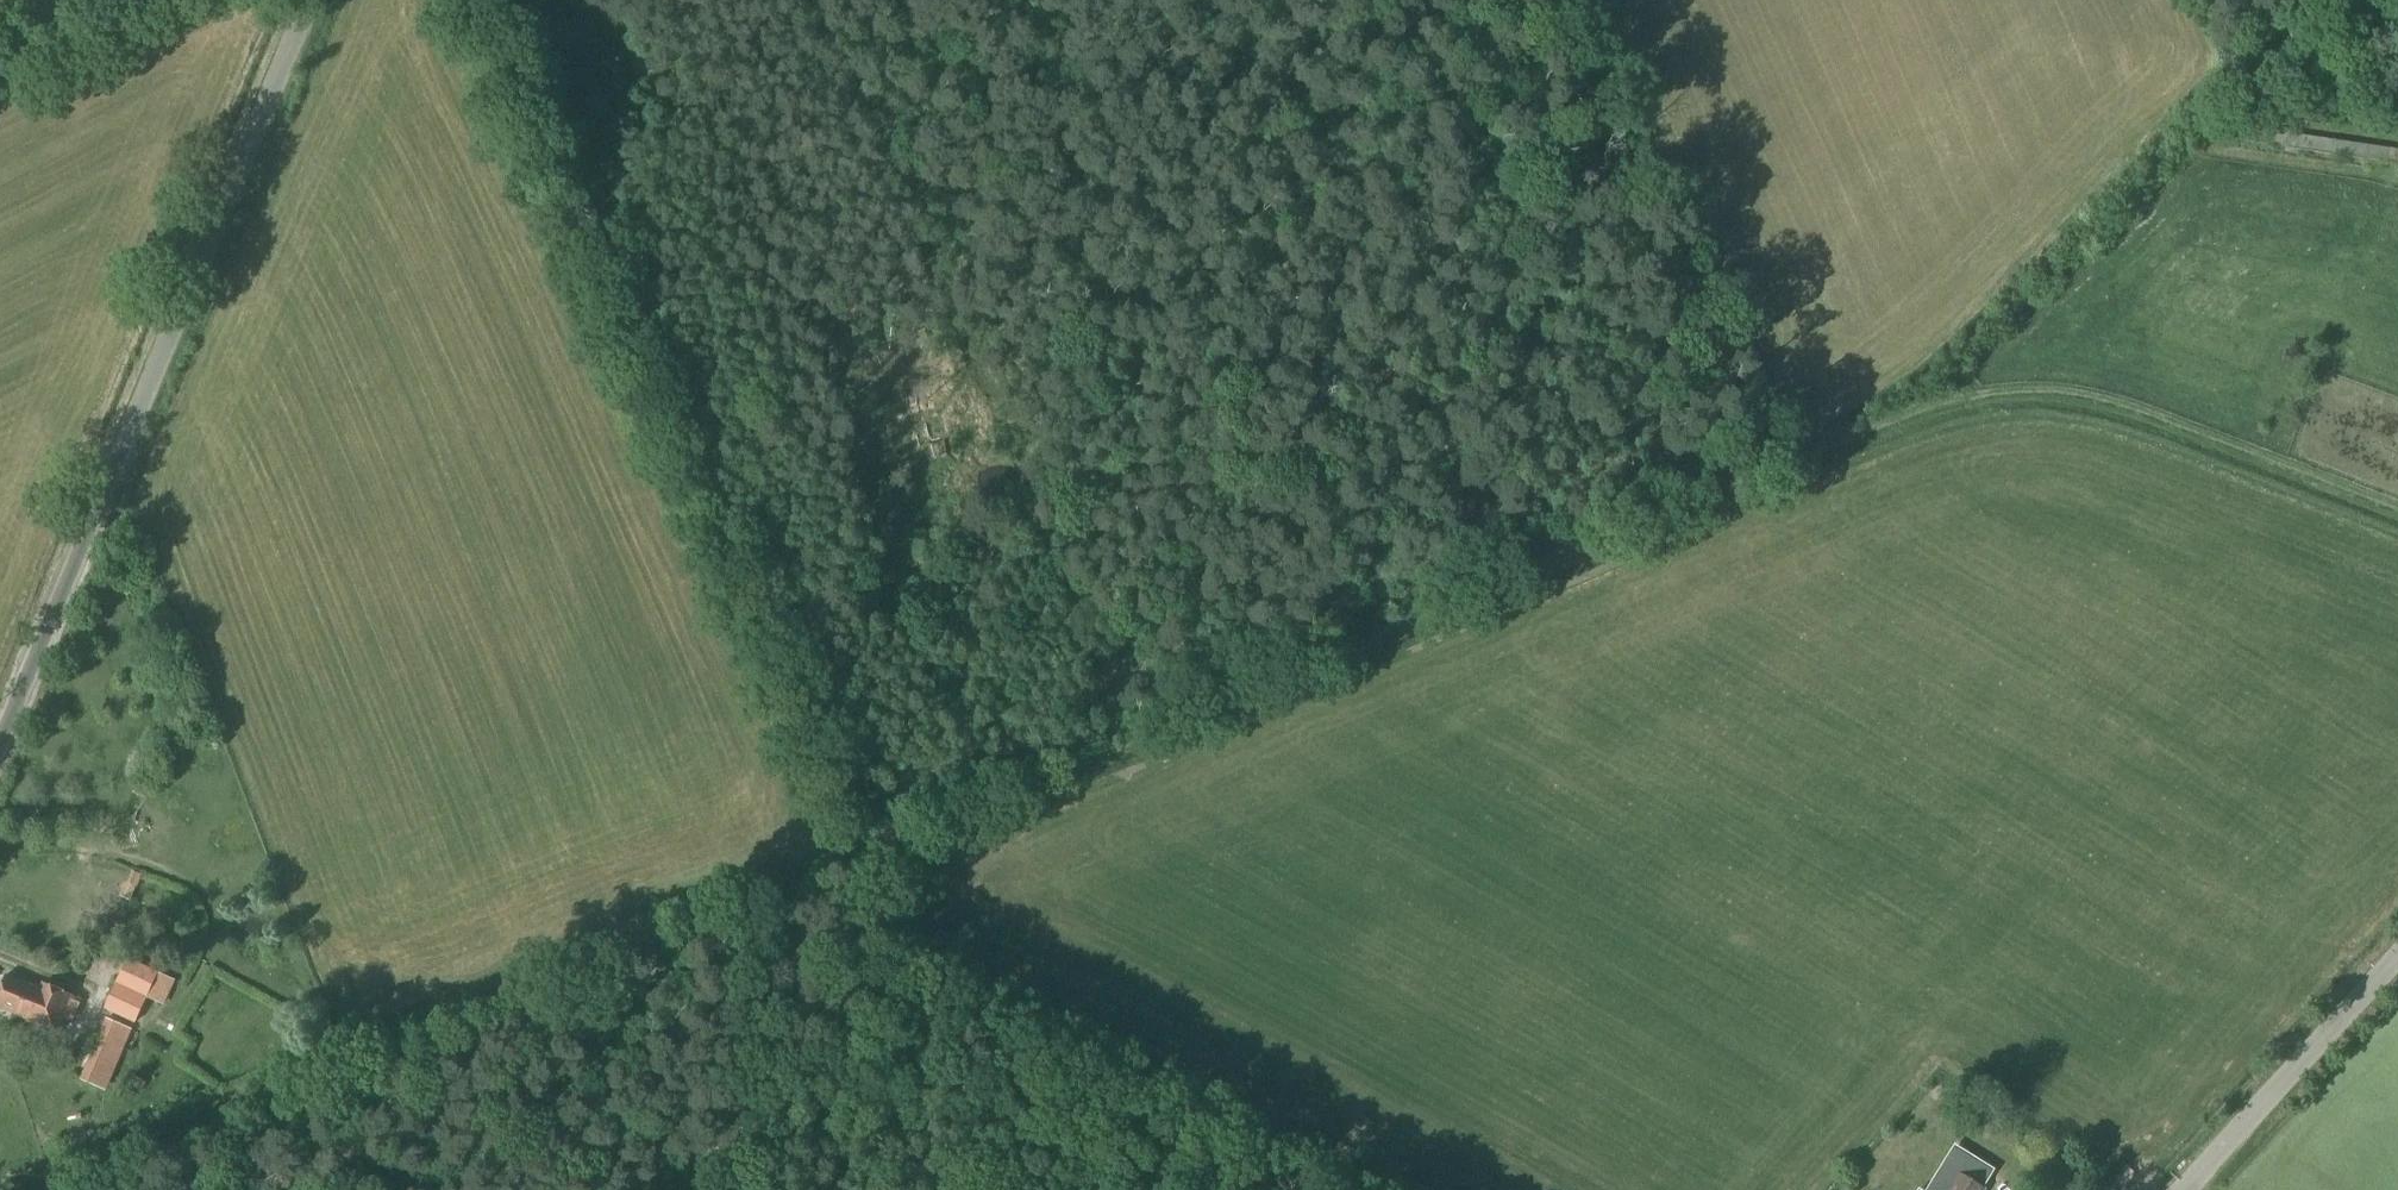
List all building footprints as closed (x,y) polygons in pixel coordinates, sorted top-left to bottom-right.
[(2241,128),(2239,142),(2397,165),(2397,151),(2241,128)] [(131,900),(136,887),(127,884),(125,883),(120,895),(131,900)] [(128,958),(104,1010),(135,1025),(136,1023),(144,1004),(147,999),(158,972),(128,958)] [(6,976),(0,991),(0,1010),(27,1021),(27,1023),(55,1034),(71,996),(46,986),(43,991),(6,976)] [(106,1092),(127,1043),(132,1031),(107,1019),(80,1081),(106,1092)] [(1957,1175),(1948,1189),(1981,1189),(1957,1175)]
